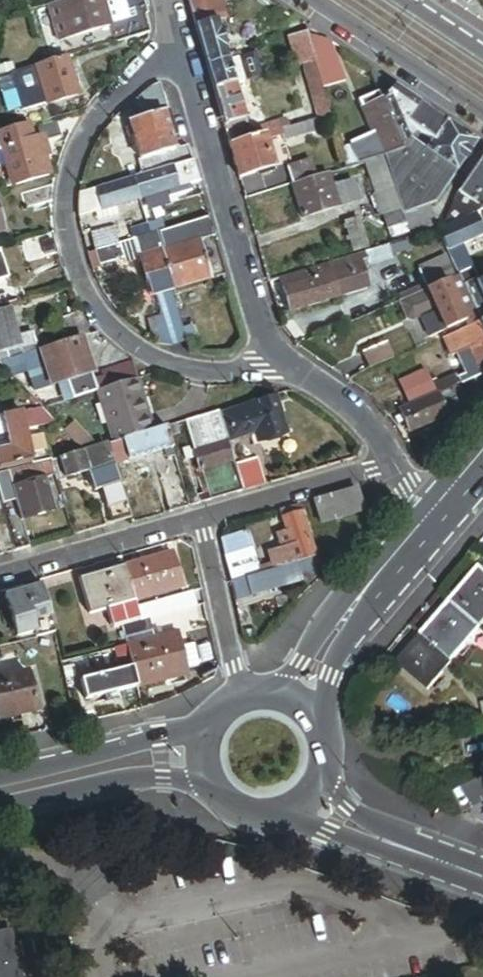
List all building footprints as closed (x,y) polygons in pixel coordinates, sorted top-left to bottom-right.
[(58,1),(69,38),(108,27),(110,27),(109,24),(102,0),(62,0),(58,1)] [(146,0),(102,0),(109,24),(144,14),(147,14),(145,7),(148,7),(146,0)] [(210,63),(232,57),(222,21),(221,16),(216,17),(211,0),(192,0),(210,63)] [(216,17),(221,16),(222,21),(228,20),(222,0),(211,0),(216,17)] [(69,38),(58,1),(53,3),(47,4),(55,30),(47,33),(50,43),(69,38)] [(149,32),(144,14),(109,24),(110,27),(108,27),(112,42),(149,32)] [(325,36),(308,24),(310,30),(318,58),(318,61),(331,57),(325,36)] [(318,58),(310,30),(299,33),(300,37),(306,56),(301,57),(302,62),(304,62),(318,58)] [(248,78),(242,54),(232,57),(239,81),(248,78)] [(77,95),(66,56),(35,65),(45,104),(77,95)] [(239,81),(232,57),(210,63),(216,87),(236,81),(239,81)] [(318,61),(318,58),(304,62),(318,110),(320,116),(333,113),(318,61)] [(479,145),(369,67),(380,91),(382,95),(396,128),(404,149),(429,206),(435,204),(479,145)] [(236,81),(216,87),(231,141),(242,138),(255,134),(253,128),(252,123),(249,123),(246,111),(244,111),(236,81)] [(148,91),(137,98),(142,118),(168,111),(161,85),(160,84),(148,91)] [(382,95),(380,91),(362,98),(363,102),(382,95)] [(382,95),(363,102),(376,131),(378,136),(396,128),(382,95)] [(270,130),(320,116),(318,110),(253,128),(255,134),(270,130)] [(168,111),(142,118),(129,122),(139,160),(140,161),(174,151),(174,150),(171,139),(175,137),(168,111)] [(288,142),(337,128),(333,113),(320,116),(270,130),(273,140),(286,137),(288,142)] [(62,133),(58,117),(28,125),(33,141),(44,138),(62,133)] [(0,132),(0,151),(5,168),(11,167),(29,162),(38,159),(33,141),(28,125),(0,132)] [(404,149),(396,128),(378,136),(386,154),(404,149)] [(281,168),(273,140),(270,130),(255,134),(242,138),(253,176),(281,168)] [(376,131),(353,141),(362,161),(368,160),(385,155),(386,154),(378,136),(376,131)] [(49,156),(44,138),(33,141),(38,159),(43,158),(49,156)] [(242,138),(231,141),(242,179),(253,176),(242,138)] [(141,174),(192,160),(188,146),(174,150),(174,151),(140,161),(139,160),(137,160),(141,174)] [(429,206),(404,149),(386,154),(385,155),(404,213),(429,206)] [(404,213),(385,155),(368,160),(378,193),(374,194),(380,213),(384,213),(389,227),(406,222),(404,213)] [(458,194),(469,202),(462,211),(448,215),(439,231),(476,215),(482,212),(482,155),(458,194)] [(38,159),(29,162),(35,181),(48,177),(43,158),(38,159)] [(294,181),(319,174),(314,158),(289,165),(294,181)] [(193,161),(171,167),(176,188),(189,185),(198,182),(193,161)] [(29,162),(11,167),(16,186),(35,181),(29,162)] [(176,188),(171,167),(132,178),(138,200),(168,191),(177,189),(176,188)] [(334,185),(330,171),(319,174),(294,181),(303,215),(361,199),(356,179),(334,185)] [(138,200),(132,178),(96,188),(102,210),(115,206),(138,200)] [(53,199),(55,182),(21,192),(25,207),(53,199)] [(177,189),(168,191),(170,196),(191,190),(189,185),(176,188),(177,189)] [(102,210),(96,188),(80,193),(80,201),(79,208),(80,216),(95,212),(102,210)] [(469,202),(458,194),(448,215),(462,211),(469,202)] [(95,212),(98,222),(118,216),(115,206),(102,210),(95,212)] [(437,224),(429,206),(404,213),(406,222),(409,232),(437,224)] [(439,231),(447,250),(462,243),(482,234),(482,232),(476,215),(439,231)] [(343,225),(352,256),(359,254),(365,252),(369,251),(360,221),(343,225)] [(148,226),(133,230),(136,239),(150,235),(148,226)] [(117,244),(112,228),(91,234),(95,250),(117,244)] [(162,251),(157,233),(150,235),(136,239),(135,240),(140,258),(162,251)] [(54,235),(21,244),(26,263),(58,253),(54,236),(54,235)] [(140,258),(135,240),(117,244),(95,250),(99,266),(120,259),(125,265),(141,261),(140,258)] [(199,240),(162,251),(173,289),(210,279),(199,240)] [(478,280),(462,243),(447,250),(459,274),(464,286),(474,282),(478,280)] [(394,255),(391,245),(377,249),(380,260),(394,255)] [(99,266),(95,250),(88,253),(92,268),(99,266)] [(173,289),(162,251),(140,258),(141,261),(151,296),(159,294),(173,289)] [(365,252),(359,254),(361,261),(367,259),(365,252)] [(330,263),(339,296),(369,287),(361,261),(359,254),(352,256),(330,263)] [(426,289),(454,276),(446,259),(418,271),(426,289)] [(330,263),(280,277),(289,310),(339,296),(330,263)] [(469,299),(464,286),(459,274),(454,276),(426,289),(428,293),(432,303),(426,305),(430,314),(436,312),(443,330),(464,321),(457,305),(469,299)] [(474,282),(464,286),(469,299),(479,323),(480,323),(482,322),(482,302),(476,285),(474,282)] [(181,316),(173,289),(159,294),(166,321),(153,324),(158,342),(174,346),(188,342),(181,316)] [(479,323),(469,299),(457,305),(464,321),(443,330),(436,312),(430,314),(426,305),(432,303),(428,293),(413,300),(420,317),(418,318),(427,339),(464,324),(466,328),(479,323)] [(2,353),(19,349),(16,338),(8,309),(0,311),(0,347),(2,353)] [(81,310),(79,311),(54,319),(61,343),(81,337),(89,334),(82,313),(81,310)] [(480,323),(479,323),(466,328),(461,331),(469,350),(481,376),(482,376),(482,330),(480,323)] [(461,331),(442,339),(450,358),(469,350),(461,331)] [(0,347),(0,362),(36,351),(32,334),(16,338),(19,349),(2,353),(0,347)] [(72,398),(98,390),(81,337),(61,343),(41,349),(45,362),(53,386),(67,381),(72,398)] [(369,372),(394,361),(388,348),(387,345),(362,357),(369,372)] [(388,348),(394,361),(400,359),(394,346),(388,348)] [(41,349),(36,351),(0,362),(0,363),(11,375),(28,370),(27,368),(45,362),(41,349)] [(137,376),(132,359),(103,368),(109,386),(137,376)] [(433,385),(438,395),(457,387),(461,385),(458,379),(456,375),(433,385)] [(152,431),(137,376),(109,386),(98,390),(112,442),(152,431)] [(464,402),(457,387),(438,395),(437,396),(445,416),(456,411),(464,402)] [(445,416),(437,396),(399,412),(401,416),(404,423),(408,434),(446,417),(445,416)] [(275,415),(270,397),(221,414),(226,431),(251,423),(275,415)] [(34,461),(31,451),(30,446),(34,445),(36,450),(49,447),(45,432),(32,436),(29,426),(53,420),(42,408),(40,406),(25,410),(2,416),(10,448),(0,451),(0,470),(34,461)] [(258,443),(281,434),(275,415),(251,423),(258,443)] [(2,416),(0,416),(0,451),(10,448),(2,416)] [(404,423),(401,416),(394,419),(397,426),(404,423)] [(91,448),(70,424),(63,430),(82,451),(91,448)] [(170,446),(165,427),(152,431),(112,442),(106,444),(111,460),(126,456),(127,459),(170,446)] [(231,459),(225,438),(191,448),(197,469),(231,459)] [(78,454),(77,452),(58,457),(60,463),(63,476),(88,470),(110,464),(105,447),(78,454)] [(169,480),(179,477),(172,454),(163,457),(169,480)] [(55,464),(54,458),(48,459),(52,473),(54,479),(63,476),(60,463),(55,464)] [(52,473),(48,459),(39,462),(43,475),(48,474),(52,473)] [(117,480),(112,463),(110,464),(88,470),(92,487),(98,486),(117,480)] [(238,485),(261,478),(258,468),(235,475),(238,485)] [(10,470),(0,473),(0,494),(16,490),(14,484),(10,470)] [(48,474),(43,475),(14,484),(16,490),(24,517),(58,508),(48,474)] [(168,511),(187,505),(179,477),(169,480),(160,483),(168,511)] [(240,490),(263,483),(261,478),(238,485),(240,490)] [(108,521),(127,515),(117,480),(98,486),(108,521)] [(357,488),(315,500),(322,524),(363,512),(357,488)] [(303,511),(301,505),(281,511),(283,517),(303,511)] [(316,557),(303,511),(283,517),(282,517),(287,533),(296,563),(316,557)] [(12,550),(4,523),(0,525),(0,554),(12,550)] [(296,563),(287,533),(277,536),(281,550),(268,554),(270,561),(280,558),(283,567),(296,563)] [(253,547),(226,556),(227,560),(236,557),(242,579),(246,577),(249,577),(246,568),(259,565),(253,547)] [(172,553),(124,566),(134,602),(182,588),(172,553)] [(227,560),(232,582),(235,581),(242,579),(236,557),(227,560)] [(304,586),(321,572),(316,557),(296,563),(283,567),(288,585),(289,590),(304,586)] [(249,577),(283,567),(280,558),(270,561),(259,565),(246,568),(249,577)] [(134,602),(124,566),(79,579),(89,615),(107,610),(134,602)] [(252,595),(288,585),(283,567),(249,577),(246,577),(252,595)] [(450,602),(480,629),(482,626),(482,571),(479,568),(450,602)] [(242,579),(235,581),(240,599),(252,595),(246,577),(242,579)] [(44,595),(41,585),(24,590),(27,600),(44,595)] [(27,600),(24,590),(5,596),(10,615),(12,620),(17,637),(35,632),(36,632),(33,622),(27,600)] [(33,622),(50,617),(44,595),(27,600),(33,622)] [(153,617),(165,614),(161,600),(136,607),(140,621),(153,617)] [(134,602),(107,610),(112,629),(140,621),(136,607),(134,602)] [(480,629),(450,602),(420,637),(451,663),(480,629)] [(36,637),(55,633),(50,617),(33,622),(36,632),(35,632),(36,637)] [(156,625),(153,617),(140,621),(141,626),(148,624),(149,627),(156,625)] [(151,633),(149,627),(148,624),(141,626),(124,631),(126,640),(151,633)] [(178,633),(127,646),(131,662),(132,668),(137,687),(188,674),(178,633)] [(427,690),(451,663),(420,637),(397,664),(427,690)] [(131,662),(127,646),(117,648),(121,664),(125,663),(131,662)] [(111,693),(137,687),(132,668),(126,669),(82,681),(87,700),(104,695),(111,693)] [(37,710),(28,672),(0,679),(0,719),(37,710)] [(113,701),(111,693),(104,695),(106,703),(113,701)] [(0,934),(0,976),(26,976),(20,947),(16,930),(0,934)]
